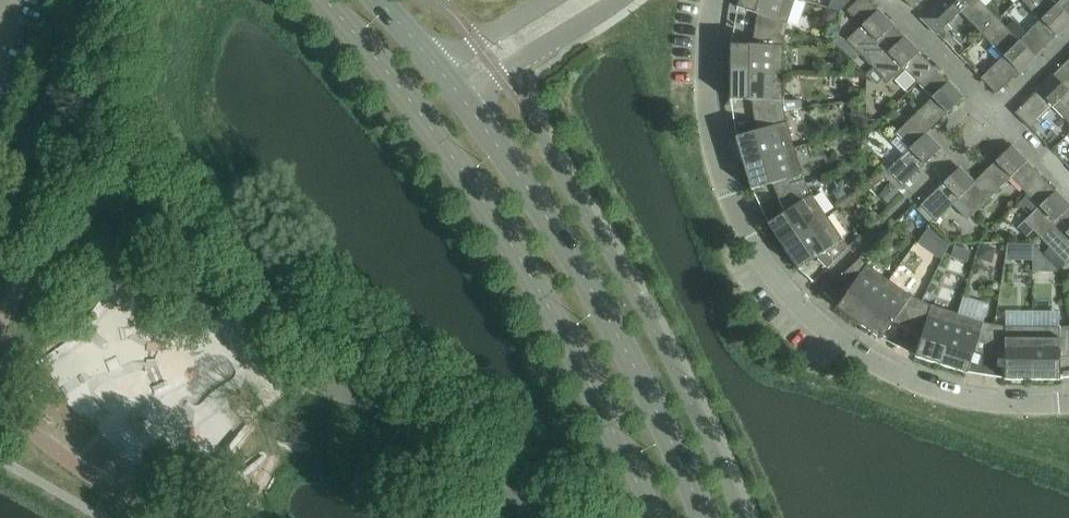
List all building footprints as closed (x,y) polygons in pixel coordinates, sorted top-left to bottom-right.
[(736,8),(757,15),(755,30),(785,35),(787,25),(795,0),(739,0),(736,8)] [(873,68),(889,53),(877,42),(893,26),(867,0),(859,0),(847,12),(861,27),(846,41),(873,68)] [(911,9),(920,0),(903,0),(911,9)] [(938,35),(960,13),(982,35),(998,20),(978,0),(942,0),(922,19),(938,35)] [(1041,20),(1027,34),(1019,42),(1034,58),(1068,24),(1068,19),(1056,5),(1052,0),(1021,0),(1041,20)] [(1056,5),(1068,19),(1068,0),(1061,0),(1056,5)] [(826,8),(825,16),(828,20),(836,23),(837,12),(826,8)] [(1003,57),(981,79),(996,95),(1034,58),(1019,42),(1008,30),(998,20),(982,35),(1003,57)] [(1015,22),(1008,30),(1019,42),(1027,34),(1015,22)] [(889,53),(873,68),(888,84),(903,69),(918,84),(933,68),(893,26),(877,42),(889,53)] [(730,45),(730,73),(783,74),(784,46),(785,35),(755,30),(752,46),(730,45)] [(1053,77),(1068,92),(1068,60),(1053,77)] [(932,98),(910,120),(925,136),(926,135),(963,99),(933,68),(918,84),(932,98)] [(783,74),(730,73),(729,101),(752,101),(754,116),(785,112),(799,110),(798,101),(783,101),(783,74)] [(1030,130),(1053,108),(1068,124),(1068,92),(1053,77),(1015,114),(1030,130)] [(851,110),(851,123),(863,123),(864,110),(851,110)] [(735,138),(743,164),(794,149),(786,122),(785,112),(754,116),(756,132),(735,138)] [(925,136),(910,120),(894,135),(909,150),(887,172),(902,188),(940,150),(926,135),(925,136)] [(1011,147),(974,184),(973,184),(989,200),(1011,178),(1025,193),(1041,177),(1011,147)] [(794,149),(743,164),(751,191),(772,184),(779,198),(807,185),(802,175),(794,149)] [(959,169),(920,206),(936,222),(953,205),(968,221),(973,215),(989,200),(973,184),(974,184),(959,169)] [(1025,193),(1039,207),(1024,222),(1039,237),(1055,222),(1066,234),(1068,232),(1068,206),(1041,177),(1025,193)] [(807,185),(779,198),(785,212),(767,225),(782,248),(827,218),(811,195),(807,185)] [(827,218),(782,248),(798,270),(816,258),(827,269),(849,247),(842,240),(827,218)] [(1039,237),(1066,265),(1068,262),(1068,232),(1066,234),(1055,222),(1039,237)] [(928,230),(920,240),(932,249),(939,239),(928,230)] [(1007,244),(1004,260),(1013,260),(1013,244),(1007,244)] [(982,245),(978,259),(991,262),(995,249),(982,245)] [(836,309),(858,325),(889,281),(867,265),(860,258),(838,280),(848,291),(836,309)] [(889,281),(858,325),(881,340),(893,322),(907,329),(921,302),(912,297),(889,281)] [(921,302),(907,329),(921,336),(915,358),(941,366),(957,315),(931,307),(921,302)] [(957,315),(941,366),(967,374),(974,353),(989,356),(994,325),(983,323),(957,315)] [(994,325),(989,356),(1004,358),(1004,381),(1032,381),(1032,327),(1005,327),(994,325)] [(1032,381),(1059,381),(1059,359),(1068,357),(1068,326),(1060,327),(1032,327),(1032,381)]
